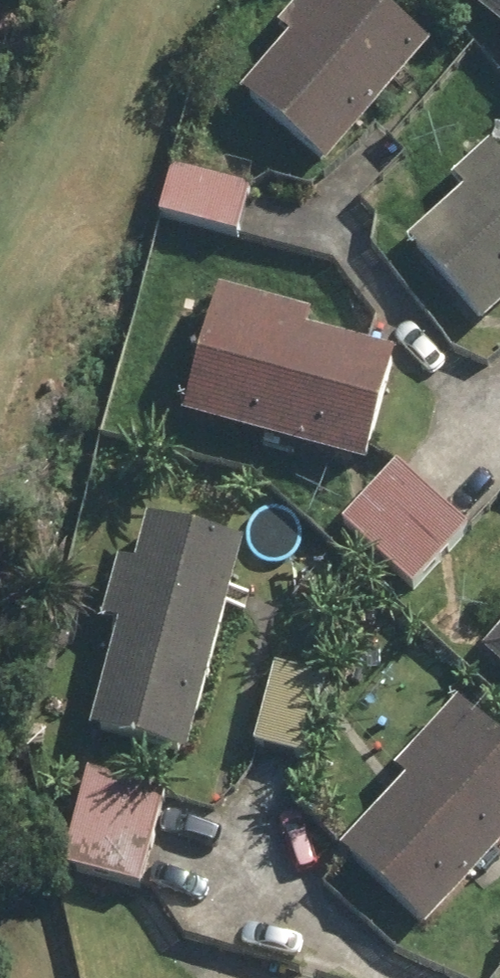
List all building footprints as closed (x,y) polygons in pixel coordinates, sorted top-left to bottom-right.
[(301,38),(254,94),(342,167),(446,41),(397,0),(304,0),(284,24),(301,38)] [(499,16),(499,0),(480,0),(499,16)] [(468,198),(421,243),(499,324),(499,135),(452,181),(468,198)] [(254,183),(177,164),(164,215),(241,235),(254,183)] [(413,351),(319,323),(322,311),(233,285),(196,409),(380,463),(413,351)] [(481,523),(409,461),(354,526),(426,587),(481,523)] [(112,617),(131,623),(102,724),(197,751),(257,540),(162,513),(148,563),(129,557),(112,617)] [(336,674),(287,660),(264,741),(313,755),(336,674)] [(414,778),(345,852),(432,933),(499,860),(499,728),(467,697),(401,767),(414,778)] [(167,793),(89,773),(65,868),(143,888),(167,793)]
